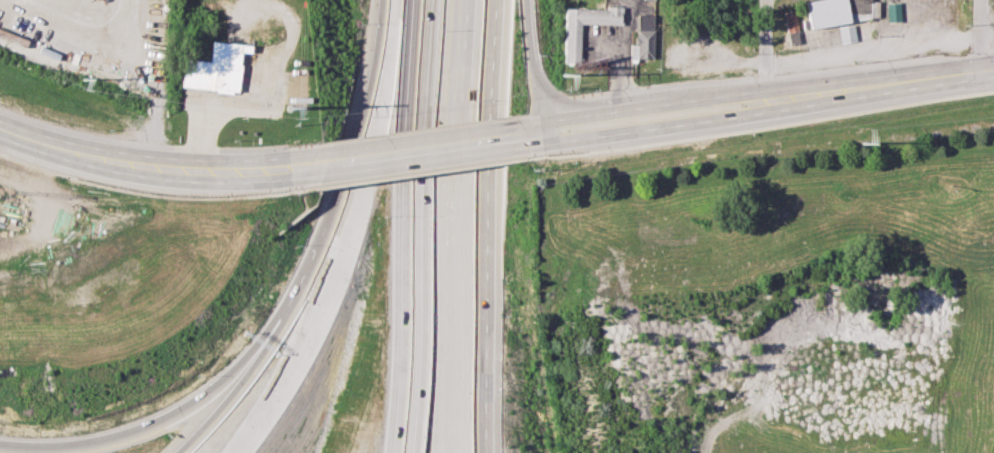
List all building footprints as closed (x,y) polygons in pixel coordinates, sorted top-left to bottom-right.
[(845,0),(805,0),(807,27),(848,22),(845,0)] [(887,21),(899,21),(898,2),(886,2),(887,21)] [(621,24),(621,8),(563,7),(562,61),(578,61),(579,23),(621,24)] [(785,32),(796,31),(794,10),(783,11),(785,32)] [(629,58),(653,58),(652,14),(635,14),(635,44),(629,44),(629,58)] [(855,41),(854,25),(838,26),(839,42),(855,41)] [(179,87),(239,92),(243,44),(208,41),(206,61),(182,58),(179,87)]
